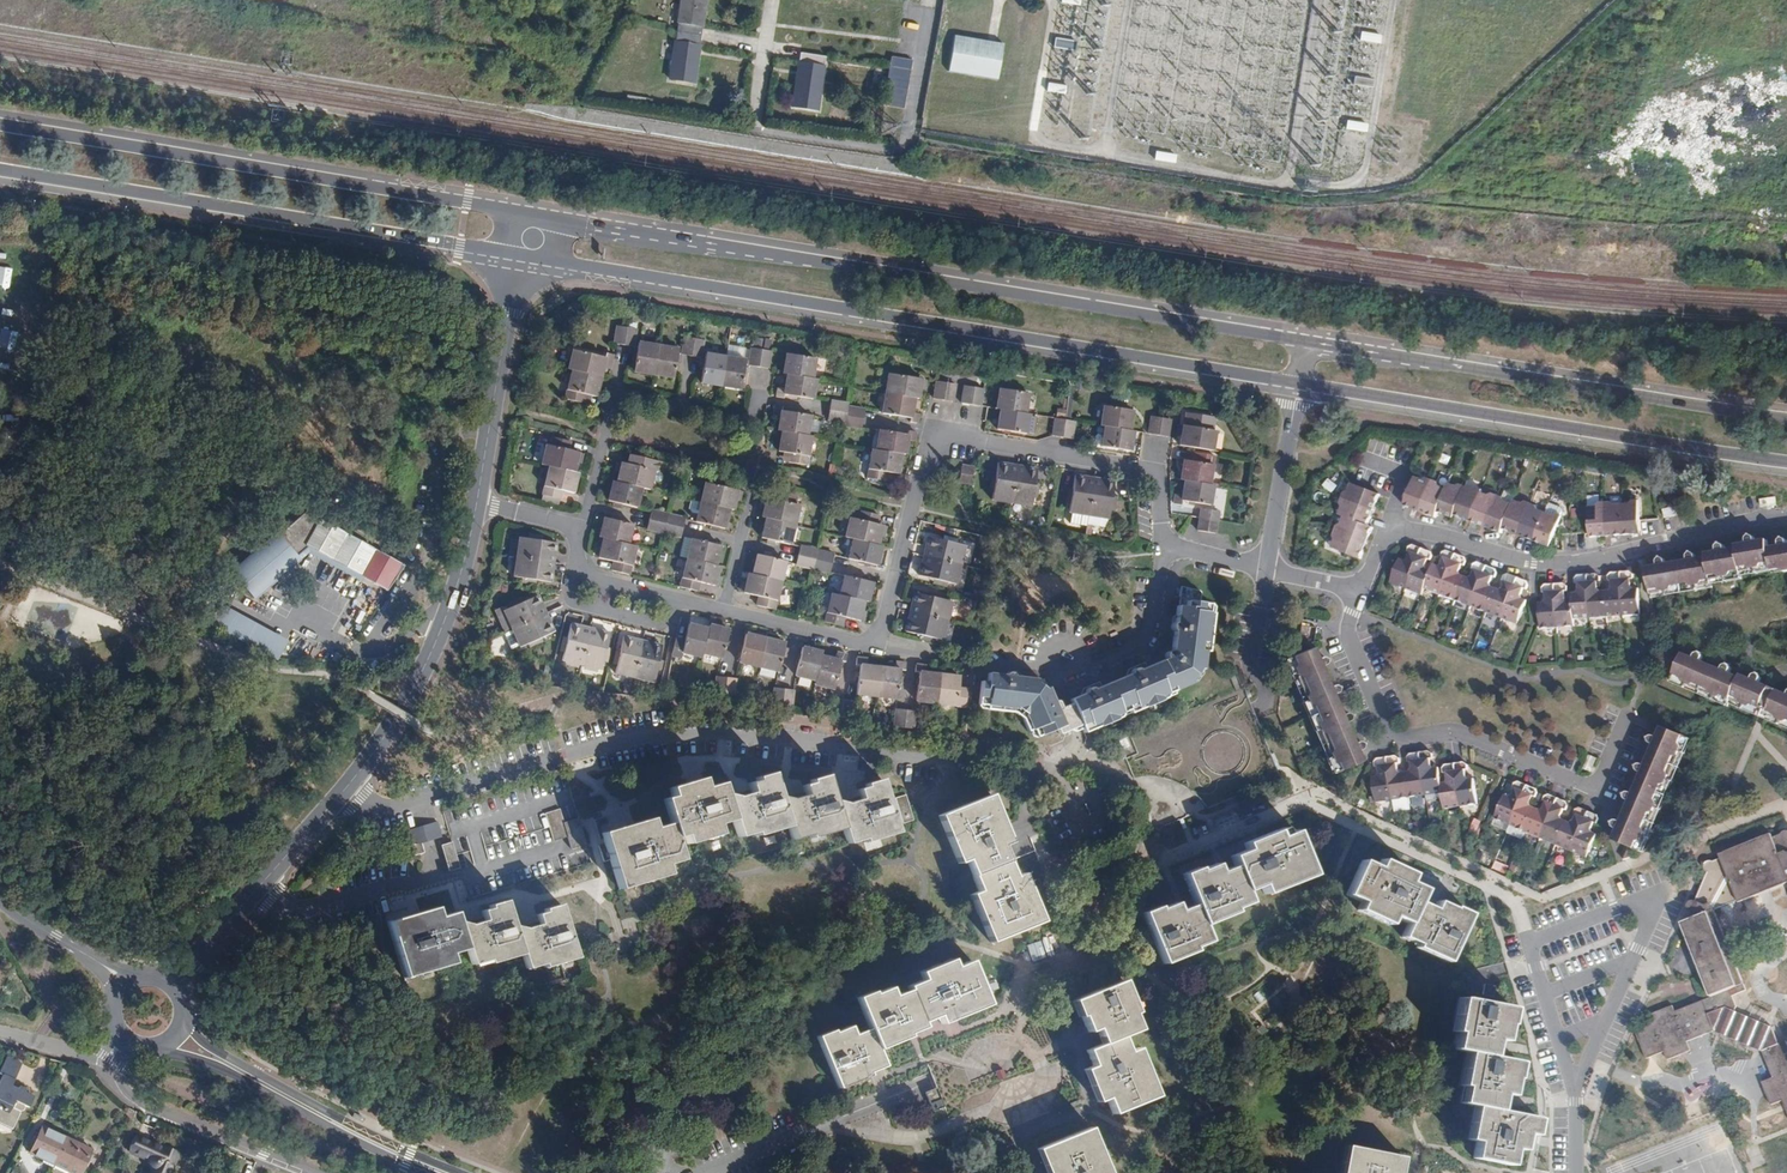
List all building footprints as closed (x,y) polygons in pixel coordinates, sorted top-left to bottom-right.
[(671,78),(694,81),(699,45),(702,29),(706,0),(683,0),(671,78)] [(1383,35),(1360,31),(1359,40),(1381,44),(1383,35)] [(988,41),(954,35),(948,72),(997,81),(1003,44),(998,43),(988,41)] [(1077,42),(1054,39),(1053,49),(1075,53),(1077,42)] [(826,54),(801,50),(794,103),(817,107),(826,54)] [(913,64),(893,61),(885,108),(906,111),(913,64)] [(886,72),(878,71),(877,80),(885,81),(886,72)] [(1373,79),(1354,76),(1353,84),(1372,87),(1373,79)] [(1069,87),(1047,83),(1045,91),(1068,95),(1069,87)] [(644,95),(627,92),(627,99),(643,102),(644,95)] [(1366,124),(1346,121),(1345,130),(1365,133),(1366,124)] [(1175,156),(1155,153),(1154,160),(1173,164),(1175,156)] [(617,326),(614,343),(624,345),(626,328),(617,326)] [(626,328),(624,345),(633,346),(635,329),(626,328)] [(691,356),(694,339),(684,337),(682,354),(691,356)] [(703,340),(694,339),(691,356),(700,357),(703,340)] [(653,374),(658,345),(638,342),(634,371),(653,374)] [(677,349),(658,345),(653,374),(673,377),(675,362),(676,355),(677,349)] [(572,349),(568,369),(571,370),(600,377),(602,366),(603,363),(611,364),(612,354),(605,353),(604,357),(572,349)] [(758,366),(760,350),(752,349),(749,365),(758,366)] [(769,352),(761,350),(760,350),(758,366),(767,368),(769,352)] [(700,381),(721,384),(726,356),(705,353),(704,359),(703,367),(700,381)] [(786,374),(812,378),(815,359),(786,354),(783,373),(786,374)] [(726,356),(721,384),(740,388),(745,359),(726,356)] [(600,377),(571,370),(564,398),(581,403),(584,393),(589,394),(595,397),(600,377)] [(813,399),(817,379),(812,378),(786,374),(784,390),(777,389),(776,397),(784,398),(784,394),(813,399)] [(885,393),(914,398),(918,399),(919,389),(921,379),(888,374),(885,393)] [(946,382),(936,381),(934,398),(944,400),(946,382)] [(955,384),(946,382),(944,400),(952,401),(955,384)] [(971,404),(974,387),(964,386),(961,403),(971,404)] [(971,404),(980,406),(983,388),(974,387),(971,404)] [(1000,390),(997,409),(1001,409),(1026,413),(1029,394),(1000,390)] [(918,423),(919,422),(917,422),(918,412),(912,411),(914,398),(885,393),(881,413),(910,418),(910,422),(918,423)] [(846,413),(847,408),(848,405),(831,402),(829,410),(846,413)] [(780,417),(778,430),(782,431),(807,435),(810,415),(781,410),(782,407),(774,405),(773,416),(780,417)] [(1105,426),(1109,427),(1130,431),(1134,411),(1108,407),(1105,426)] [(863,419),(864,410),(847,408),(846,413),(846,416),(863,419)] [(1026,434),(1029,414),(1026,413),(1001,409),(997,429),(1026,434)] [(845,421),(846,416),(846,413),(829,410),(828,418),(845,421)] [(845,421),(844,424),(861,427),(863,419),(846,416),(845,421)] [(1158,435),(1160,419),(1152,417),(1149,433),(1158,435)] [(1061,438),(1065,420),(1056,418),(1053,437),(1061,438)] [(1158,435),(1167,437),(1170,420),(1161,419),(1160,419),(1158,435)] [(1074,421),(1065,420),(1061,438),(1062,438),(1071,440),(1074,421)] [(1179,445),(1212,451),(1215,431),(1183,426),(1181,436),(1179,445)] [(1131,452),(1134,431),(1130,431),(1109,427),(1106,447),(1131,452)] [(914,433),(916,433),(916,432),(908,431),(908,434),(878,430),(875,450),(901,454),(905,454),(907,440),(912,441),(914,433)] [(807,435),(782,431),(779,452),(785,453),(791,454),(790,462),(806,465),(811,436),(807,435)] [(546,444),(541,464),(549,466),(573,472),(576,462),(578,452),(567,450),(569,441),(553,437),(550,445),(546,444)] [(875,450),(871,449),(867,478),(883,482),(885,472),(897,474),(901,454),(875,450)] [(1180,480),(1183,480),(1208,484),(1213,457),(1196,454),(1194,463),(1183,461),(1180,480)] [(619,472),(617,482),(641,488),(649,489),(650,483),(653,472),(657,473),(659,463),(630,456),(628,464),(621,463),(619,472)] [(992,500),(1011,503),(1017,468),(1009,466),(1010,465),(998,463),(995,477),(993,491),(992,500)] [(974,467),(963,465),(960,481),(972,482),(974,467)] [(573,472),(549,466),(542,494),(558,499),(559,499),(561,490),(572,493),(577,473),(573,472)] [(1017,468),(1011,503),(1031,506),(1032,497),(1035,483),(1037,469),(1027,467),(1026,469),(1017,468)] [(653,472),(650,483),(656,483),(658,483),(659,483),(660,482),(661,481),(662,480),(662,479),(662,477),(662,476),(661,475),(661,474),(660,474),(658,473),(657,473),(653,472)] [(705,483),(701,502),(729,509),(732,510),(734,500),(737,490),(726,487),(728,479),(711,475),(709,484),(705,483)] [(1068,512),(1088,515),(1094,480),(1085,478),(1085,477),(1074,475),(1072,489),(1070,503),(1068,512)] [(1424,480),(1415,477),(1404,505),(1408,507),(1420,512),(1432,480),(1427,478),(1424,480)] [(1094,480),(1088,515),(1107,518),(1109,510),(1111,495),(1114,482),(1102,480),(1102,481),(1094,480)] [(1208,506),(1212,485),(1208,484),(1183,480),(1181,496),(1174,495),(1173,505),(1179,506),(1180,501),(1208,506)] [(1436,482),(1432,480),(1420,512),(1427,515),(1435,518),(1438,513),(1447,489),(1439,486),(1436,482)] [(613,481),(608,501),(614,502),(621,504),(636,508),(641,488),(617,482),(613,481)] [(1380,495),(1352,484),(1349,490),(1345,491),(1342,498),(1374,510),(1377,504),(1380,495)] [(1449,484),(1447,489),(1438,513),(1446,516),(1448,515),(1450,514),(1454,516),(1465,487),(1460,485),(1455,487),(1449,484)] [(1465,487),(1454,516),(1459,517),(1470,522),(1481,493),(1482,490),(1477,488),(1472,490),(1465,487)] [(777,500),(766,497),(764,507),(761,517),(766,518),(794,525),(799,506),(795,504),(797,495),(779,491),(777,500)] [(1481,493),(1470,522),(1480,525),(1485,527),(1498,496),(1492,494),(1488,496),(1481,493)] [(557,504),(558,499),(542,494),(540,499),(557,504)] [(1498,496),(1485,527),(1493,530),(1501,533),(1503,529),(1512,505),(1503,502),(1502,497),(1498,496)] [(1374,510),(1342,498),(1340,503),(1342,507),(1339,514),(1344,516),(1368,526),(1372,516),(1374,510)] [(698,514),(701,502),(692,500),(690,509),(692,513),(698,514)] [(1636,531),(1641,531),(1640,521),(1638,500),(1633,501),(1630,504),(1622,504),(1624,535),(1633,535),(1634,533),(1636,531)] [(1511,532),(1519,535),(1531,504),(1526,502),(1522,504),(1514,501),(1512,505),(1503,529),(1511,532)] [(698,514),(697,522),(711,525),(719,527),(724,528),(729,509),(701,502),(698,514)] [(1599,536),(1607,536),(1605,502),(1599,502),(1596,506),(1588,507),(1590,532),(1590,537),(1599,536)] [(1617,535),(1624,535),(1622,504),(1613,505),(1610,502),(1605,502),(1607,536),(1617,535)] [(1556,514),(1562,516),(1564,511),(1562,509),(1549,503),(1545,513),(1553,516),(1556,514)] [(1534,542),(1545,513),(1537,510),(1535,506),(1531,504),(1519,535),(1528,539),(1534,542)] [(232,572),(255,599),(278,578),(276,575),(281,571),(278,567),(281,564),(285,568),(308,547),(387,591),(404,565),(320,519),(319,521),(309,509),(264,548),(259,548),(232,572)] [(1198,517),(1215,520),(1216,512),(1199,509),(1198,517)] [(649,519),(666,523),(668,515),(651,511),(649,519)] [(850,518),(846,537),(853,539),(877,545),(880,536),(882,526),(876,524),(878,516),(861,511),(858,520),(850,518)] [(1553,516),(1545,513),(1534,542),(1543,545),(1545,544),(1547,543),(1551,545),(1562,516),(1556,514),(1553,516)] [(668,515),(666,523),(682,528),(685,519),(668,515)] [(1373,528),(1368,526),(1344,516),(1342,523),(1337,526),(1335,531),(1367,543),(1370,537),(1373,528)] [(1213,533),(1215,520),(1198,517),(1196,530),(1213,533)] [(605,518),(600,537),(603,538),(627,544),(632,524),(618,521),(610,519),(608,518),(605,518)] [(790,544),(794,525),(766,518),(761,537),(766,539),(774,541),(790,544)] [(647,528),(664,532),(666,523),(649,519),(647,528)] [(666,523),(664,532),(681,536),(682,528),(666,523)] [(1365,550),(1367,543),(1335,531),(1333,536),(1335,540),(1332,548),(1361,559),(1365,550)] [(1736,546),(1737,549),(1740,567),(1748,566),(1752,569),(1760,568),(1763,563),(1771,562),(1768,548),(1767,540),(1756,542),(1755,539),(1755,538),(1754,537),(1753,537),(1751,536),(1751,535),(1750,535),(1749,535),(1750,537),(1749,537),(1748,538),(1747,539),(1747,540),(1748,544),(1736,546)] [(926,556),(960,564),(965,546),(957,544),(943,541),(929,537),(925,548),(928,549),(926,556)] [(1768,548),(1771,562),(1772,571),(1781,569),(1784,572),(1786,572),(1786,541),(1786,540),(1785,539),(1784,539),(1784,537),(1782,537),(1781,538),(1782,539),(1781,539),(1780,540),(1780,541),(1780,542),(1779,544),(1780,546),(1768,548)] [(614,562),(612,570),(628,575),(635,546),(627,544),(603,538),(601,548),(599,557),(614,562)] [(517,555),(517,557),(552,562),(552,555),(555,555),(557,545),(542,542),(529,540),(520,539),(519,542),(517,555)] [(680,556),(688,558),(692,541),(685,539),(680,556)] [(692,541),(688,558),(716,565),(720,545),(715,544),(706,542),(692,539),(692,541)] [(876,565),(881,546),(877,545),(853,539),(848,558),(876,565)] [(1707,554),(1707,557),(1710,576),(1718,575),(1722,578),(1730,576),(1732,572),(1741,571),(1740,567),(1737,549),(1726,551),(1726,548),(1725,547),(1725,546),(1724,546),(1723,545),(1722,545),(1722,543),(1721,543),(1719,543),(1720,545),(1719,546),(1718,547),(1718,548),(1717,549),(1718,552),(1707,554)] [(1391,583),(1406,589),(1422,548),(1418,547),(1413,545),(1409,547),(1407,551),(1411,553),(1408,559),(1403,561),(1400,559),(1391,583)] [(815,559),(816,551),(800,547),(798,555),(815,559)] [(1422,548),(1406,589),(1422,595),(1424,589),(1431,571),(1427,569),(1425,566),(1428,559),(1431,560),(1433,556),(1430,551),(1426,550),(1422,548)] [(834,555),(816,551),(815,559),(831,563),(834,555)] [(1424,589),(1440,595),(1455,554),(1451,553),(1446,551),(1442,553),(1441,557),(1444,558),(1441,565),(1438,566),(1434,564),(1431,571),(1424,589)] [(1687,561),(1676,563),(1680,584),(1688,583),(1692,586),(1701,584),(1703,580),(1711,579),(1710,576),(1707,557),(1696,559),(1695,557),(1695,556),(1694,555),(1693,554),(1692,553),(1691,552),(1690,552),(1689,552),(1690,554),(1689,554),(1688,555),(1687,555),(1687,557),(1687,561)] [(780,581),(785,561),(769,557),(764,556),(757,554),(752,574),(780,581)] [(1455,554),(1440,595),(1455,601),(1465,577),(1460,575),(1459,571),(1461,564),(1464,565),(1466,562),(1464,557),(1460,556),(1455,554)] [(813,568),(815,559),(798,555),(796,564),(813,568)] [(955,584),(960,564),(926,556),(924,565),(922,564),(919,575),(934,579),(948,582),(955,584)] [(552,562),(517,557),(516,561),(514,574),(514,577),(522,578),(536,580),(550,583),(552,572),(550,572),(552,562)] [(1680,584),(1676,563),(1666,565),(1665,560),(1664,559),(1663,558),(1661,558),(1661,557),(1660,557),(1659,557),(1659,559),(1658,559),(1657,560),(1657,562),(1658,566),(1646,568),(1650,590),(1658,589),(1662,591),(1671,590),(1672,586),(1680,584)] [(688,558),(681,587),(698,591),(700,582),(714,586),(717,576),(719,566),(716,565),(688,558)] [(831,563),(815,559),(813,568),(829,572),(831,563)] [(1465,577),(1455,601),(1471,607),(1486,566),(1482,564),(1478,563),(1474,564),(1472,569),(1475,570),(1472,577),(1468,578),(1465,577)] [(1471,607),(1487,612),(1496,589),(1491,586),(1490,583),(1492,576),(1496,578),(1497,574),(1495,570),(1491,568),(1486,566),(1471,607)] [(1624,616),(1641,615),(1639,589),(1634,589),(1631,587),(1630,579),(1634,579),(1633,574),(1629,571),(1626,572),(1621,572),(1624,616)] [(1605,591),(1607,617),(1624,616),(1621,572),(1616,572),(1612,573),(1608,578),(1609,581),(1612,581),(1612,589),(1610,591),(1605,591)] [(758,596),(756,605),(774,609),(780,581),(752,574),(748,573),(746,582),(744,593),(758,596)] [(1574,620),(1590,618),(1587,574),(1582,575),(1578,575),(1575,579),(1575,584),(1578,583),(1579,591),(1572,594),(1573,601),(1574,620)] [(1590,618),(1607,617),(1605,591),(1600,591),(1597,589),(1597,582),(1600,581),(1600,577),(1596,574),(1592,574),(1587,574),(1590,618)] [(868,602),(872,582),(844,575),(843,579),(840,593),(839,595),(864,601),(868,602)] [(1487,612),(1502,618),(1518,578),(1514,577),(1509,575),(1505,577),(1503,581),(1506,582),(1503,589),(1500,590),(1496,589),(1487,612)] [(840,593),(843,579),(837,577),(834,591),(840,593)] [(1518,578),(1502,618),(1518,624),(1527,600),(1522,598),(1521,595),(1523,589),(1526,590),(1528,585),(1526,581),(1522,579),(1518,578)] [(1555,584),(1558,627),(1574,626),(1574,620),(1573,601),(1568,601),(1565,599),(1564,592),(1568,592),(1567,586),(1564,583),(1559,584),(1555,584)] [(1541,629),(1558,627),(1555,584),(1549,585),(1545,585),(1542,588),(1542,593),(1545,593),(1546,600),(1543,603),(1539,603),(1541,624),(1541,629)] [(511,624),(513,628),(545,613),(541,604),(543,603),(538,593),(524,600),(512,606),(505,609),(506,612),(511,624)] [(825,622),(842,626),(844,617),(859,621),(861,611),(864,601),(839,595),(832,593),(825,622)] [(912,613),(947,621),(951,602),(944,600),(929,596),(915,593),(912,603),(915,604),(912,613)] [(512,606),(524,600),(523,597),(510,603),(512,606)] [(1080,724),(1083,733),(1175,694),(1174,691),(1193,683),(1200,673),(1203,651),(1207,652),(1212,613),(1208,613),(1209,604),(1186,602),(1185,608),(1176,607),(1175,622),(1171,622),(1171,623),(1170,626),(1171,629),(1174,631),(1171,651),(1168,651),(1166,651),(1164,653),(1164,657),(1164,658),(1165,661),(1146,668),(1142,670),(1140,665),(1130,669),(1129,669),(1126,673),(1126,675),(1127,677),(1101,687),(1097,689),(1094,684),(1083,689),(1081,694),(1082,696),(1070,701),(1072,705),(1080,724)] [(217,610),(209,623),(278,661),(284,648),(288,641),(220,604),(217,610)] [(508,626),(511,624),(506,612),(502,613),(508,626)] [(513,628),(513,629),(519,643),(521,645),(528,642),(541,636),(554,630),(550,619),(548,620),(545,613),(513,628)] [(942,641),(947,621),(912,613),(910,622),(908,621),(905,632),(920,635),(934,639),(942,641)] [(578,664),(581,665),(589,630),(581,628),(581,627),(570,624),(567,638),(564,652),(562,660),(565,661),(578,664)] [(685,641),(675,638),(671,655),(681,657),(682,652),(701,657),(702,653),(708,629),(689,624),(685,641)] [(709,625),(708,629),(702,653),(722,658),(729,629),(709,625)] [(519,643),(513,629),(510,631),(516,644),(519,643)] [(589,630),(581,665),(583,665),(597,668),(600,669),(602,661),(605,648),(609,633),(598,630),(598,632),(589,630)] [(765,638),(745,633),(738,663),(758,667),(765,638)] [(541,636),(528,642),(530,645),(542,639),(541,636)] [(634,678),(642,643),(633,641),(633,639),(623,636),(619,651),(616,665),(614,672),(634,678)] [(564,652),(567,638),(563,637),(559,651),(564,652)] [(785,643),(765,638),(758,667),(762,668),(775,671),(778,672),(782,656),(784,648),(785,643)] [(649,645),(642,643),(634,678),(652,682),(654,674),(657,660),(661,646),(650,643),(649,645)] [(821,653),(802,648),(795,675),(815,680),(821,656),(821,653)] [(1304,686),(1324,677),(1320,666),(1322,665),(1324,664),(1324,662),(1325,660),(1326,660),(1325,659),(1325,658),(1324,659),(1323,658),(1322,658),(1320,657),(1316,659),(1312,648),(1291,657),(1294,664),(1292,668),(1296,676),(1300,677),(1304,686)] [(336,652),(331,660),(338,664),(342,656),(336,652)] [(1703,687),(1712,666),(1702,662),(1703,659),(1703,658),(1703,656),(1702,655),(1701,654),(1702,653),(1701,653),(1700,652),(1700,653),(1698,653),(1697,654),(1695,655),(1695,656),(1694,658),(1684,654),(1678,667),(1674,675),(1683,678),(1684,682),(1692,686),(1696,684),(1703,687)] [(814,684),(833,689),(840,661),(845,662),(846,655),(836,653),(834,660),(821,656),(815,680),(814,684)] [(877,697),(880,668),(865,666),(866,659),(856,658),(855,665),(860,665),(856,695),(877,697)] [(904,670),(905,664),(895,662),(894,670),(880,668),(877,697),(897,700),(900,670),(904,670)] [(1722,670),(1712,666),(1703,687),(1711,690),(1712,694),(1720,697),(1723,695),(1732,699),(1733,696),(1740,678),(1730,674),(1731,670),(1731,669),(1731,666),(1729,666),(1730,664),(1729,664),(1728,664),(1727,666),(1726,665),(1724,666),(1723,667),(1722,670)] [(915,702),(936,704),(939,674),(924,673),(925,666),(915,665),(915,672),(919,672),(915,702)] [(775,671),(762,668),(760,675),(774,678),(775,671)] [(1059,733),(1068,730),(1063,719),(1065,718),(1061,709),(1057,711),(1048,688),(1045,689),(1036,682),(1036,679),(1013,677),(1013,675),(1012,672),(1012,671),(1009,670),(1006,671),(1005,673),(1003,676),(989,674),(988,683),(982,682),(980,704),(988,705),(987,709),(1015,712),(1018,707),(1026,714),(1023,718),(1028,731),(1034,729),(1037,737),(1057,728),(1059,733)] [(936,704),(965,707),(967,689),(957,688),(958,677),(939,674),(936,704)] [(1742,676),(1740,678),(1733,696),(1741,700),(1742,703),(1750,706),(1754,705),(1761,708),(1770,687),(1760,683),(1761,679),(1761,678),(1761,677),(1761,676),(1759,675),(1759,674),(1758,674),(1758,675),(1757,674),(1756,674),(1755,675),(1753,677),(1752,680),(1742,676)] [(717,676),(715,694),(724,695),(726,677),(717,676)] [(726,677),(724,695),(733,696),(735,678),(726,677)] [(1338,687),(1337,686),(1336,687),(1335,686),(1334,685),(1333,685),(1331,685),(1328,686),(1324,677),(1304,686),(1306,693),(1304,696),(1308,705),(1312,705),(1316,714),(1336,705),(1332,694),(1335,693),(1336,692),(1336,691),(1337,690),(1337,688),(1338,688),(1338,687)] [(774,688),(772,705),(782,706),(784,689),(774,688)] [(782,706),(789,707),(792,690),(784,689),(782,706)] [(1778,690),(1769,712),(1777,715),(1778,719),(1785,721),(1786,721),(1786,695),(1778,690)] [(1175,694),(1083,733),(1084,734),(1175,695),(1175,694)] [(831,716),(840,717),(842,699),(833,699),(831,716)] [(840,717),(850,718),(851,700),(842,699),(840,717)] [(1068,730),(1080,724),(1072,705),(1061,709),(1065,718),(1063,719),(1068,730)] [(1324,734),(1328,742),(1348,733),(1344,722),(1346,721),(1347,720),(1348,719),(1348,718),(1349,717),(1349,716),(1349,715),(1349,714),(1348,714),(1343,713),(1340,714),(1336,705),(1316,714),(1318,721),(1317,725),(1320,733),(1324,734)] [(1015,712),(1023,718),(1026,714),(1018,707),(1015,712)] [(895,709),(893,727),(903,728),(905,710),(895,709)] [(903,728),(913,729),(914,712),(905,710),(903,728)] [(1655,745),(1651,755),(1671,764),(1675,757),(1679,755),(1682,747),(1680,744),(1684,736),(1663,727),(1658,737),(1655,736),(1654,736),(1652,736),(1651,738),(1650,737),(1649,737),(1649,739),(1650,739),(1650,741),(1651,742),(1651,744),(1655,745)] [(1339,770),(1359,761),(1356,750),(1358,749),(1359,749),(1359,748),(1360,747),(1361,744),(1361,743),(1360,742),(1359,743),(1358,742),(1355,742),(1352,743),(1348,733),(1328,742),(1330,749),(1329,752),(1332,761),(1336,762),(1339,770)] [(1419,752),(1426,795),(1442,793),(1441,783),(1438,767),(1433,768),(1431,766),(1430,759),(1434,758),(1433,753),(1428,751),(1425,751),(1419,752)] [(1406,772),(1409,798),(1426,795),(1419,752),(1415,753),(1411,753),(1407,757),(1408,761),(1412,761),(1413,769),(1410,772),(1406,772)] [(1386,757),(1393,800),(1409,798),(1406,772),(1401,773),(1399,771),(1398,763),(1400,763),(1399,758),(1395,755),(1390,756),(1386,757)] [(1671,764),(1651,755),(1646,766),(1643,764),(1641,764),(1640,764),(1639,765),(1637,765),(1637,766),(1637,767),(1638,767),(1638,769),(1638,770),(1639,771),(1643,773),(1639,783),(1660,792),(1663,785),(1667,784),(1670,775),(1668,771),(1671,764)] [(1377,802),(1393,800),(1386,757),(1383,757),(1378,758),(1375,762),(1375,765),(1379,766),(1380,774),(1377,777),(1373,777),(1377,802)] [(1455,763),(1461,806),(1478,804),(1475,778),(1469,779),(1466,777),(1466,770),(1469,769),(1468,764),(1464,762),(1458,763),(1455,763)] [(1441,783),(1442,793),(1443,798),(1445,809),(1461,806),(1455,763),(1451,764),(1446,764),(1443,768),(1443,772),(1447,772),(1448,781),(1446,783),(1441,783)] [(736,797),(724,794),(732,820),(737,837),(754,832),(755,836),(788,826),(779,797),(772,772),(755,778),(756,780),(748,783),(751,792),(743,795),(736,797)] [(790,799),(779,797),(788,826),(792,840),(808,835),(809,838),(841,829),(833,800),(826,775),(810,780),(810,783),(803,785),(805,795),(796,797),(790,799)] [(663,798),(670,823),(675,838),(683,835),(686,844),(702,839),(719,834),(716,824),(732,820),(724,794),(721,782),(705,787),(702,778),(683,784),(669,788),(672,796),(663,798)] [(845,803),(833,800),(841,829),(846,844),(864,839),(864,842),(897,832),(881,779),(864,784),(865,787),(857,789),(860,799),(852,801),(845,803)] [(1517,782),(1515,783),(1514,784),(1513,787),(1516,788),(1513,796),(1510,797),(1505,795),(1495,818),(1511,825),(1527,785),(1524,784),(1519,781),(1517,782)] [(1660,792),(1639,783),(1634,794),(1631,792),(1630,792),(1629,792),(1628,793),(1627,794),(1625,794),(1625,795),(1626,796),(1626,797),(1626,798),(1627,798),(1627,799),(1632,801),(1627,812),(1648,820),(1651,813),(1655,812),(1658,803),(1656,800),(1660,792)] [(1527,785),(1511,825),(1526,831),(1536,808),(1531,806),(1530,803),(1533,796),(1536,797),(1538,793),(1536,789),(1530,786),(1527,785)] [(1442,793),(1426,795),(1427,801),(1443,798),(1442,793)] [(906,794),(895,797),(902,822),(913,819),(906,794)] [(966,860),(972,875),(1008,861),(995,829),(1003,826),(991,794),(938,815),(958,863),(966,860)] [(1536,808),(1526,831),(1541,838),(1558,798),(1553,796),(1549,794),(1545,795),(1543,800),(1546,801),(1543,809),(1540,809),(1536,808)] [(1558,798),(1541,838),(1557,844),(1566,821),(1562,819),(1560,816),(1564,809),(1566,810),(1568,806),(1566,802),(1562,800),(1558,798)] [(1557,844),(1572,851),(1589,811),(1585,810),(1580,807),(1576,809),(1574,813),(1577,814),(1574,822),(1571,823),(1567,821),(1566,821),(1557,844)] [(559,810),(545,814),(553,842),(568,838),(571,850),(586,845),(581,828),(586,826),(581,811),(576,812),(578,819),(563,824),(559,810)] [(1594,822),(1597,824),(1599,819),(1598,815),(1594,813),(1589,811),(1572,851),(1587,858),(1597,834),(1592,832),(1591,829),(1594,822)] [(1648,820),(1627,812),(1623,822),(1619,820),(1617,820),(1616,821),(1615,822),(1614,821),(1613,822),(1613,823),(1614,824),(1614,825),(1615,826),(1615,828),(1619,830),(1615,840),(1635,849),(1639,841),(1643,840),(1646,832),(1644,828),(1648,820)] [(675,838),(670,823),(654,828),(652,818),(621,827),(602,833),(619,889),(651,879),(668,874),(666,864),(681,860),(675,838)] [(1511,825),(1495,818),(1493,824),(1508,830),(1511,825)] [(1237,869),(1245,891),(1261,884),(1264,894),(1312,874),(1294,830),(1286,833),(1283,827),(1259,837),(1262,843),(1231,856),(1237,869)] [(1786,829),(1782,831),(1781,834),(1772,837),(1771,834),(1720,854),(1721,858),(1713,861),(1710,860),(1708,860),(1706,861),(1703,866),(1704,868),(1706,870),(1708,872),(1695,901),(1693,900),(1691,901),(1689,901),(1687,906),(1687,908),(1688,909),(1691,911),(1693,918),(1682,922),(1712,997),(1675,1011),(1673,1005),(1650,1015),(1653,1023),(1636,1030),(1648,1058),(1664,1051),(1668,1059),(1691,1050),(1687,1041),(1715,1030),(1715,1032),(1763,1051),(1773,1076),(1762,1081),(1771,1105),(1783,1100),(1786,1110),(1786,1044),(1786,1040),(1779,1044),(1772,1026),(1735,1010),(1736,1006),(1732,995),(1746,990),(1714,909),(1739,900),(1740,902),(1786,883),(1786,829)] [(421,842),(411,844),(414,855),(424,852),(421,842)] [(452,842),(441,845),(449,871),(460,867),(452,842)] [(1408,923),(1416,905),(1424,888),(1394,874),(1397,866),(1382,859),(1378,867),(1362,860),(1346,894),(1362,901),(1358,909),(1389,924),(1393,915),(1408,923)] [(1008,861),(972,875),(978,890),(970,893),(990,941),(1041,920),(1035,904),(1028,907),(1022,892),(1029,889),(1022,873),(1014,876),(1008,861)] [(1196,907),(1204,925),(1235,912),(1229,897),(1245,891),(1237,869),(1221,876),(1216,863),(1200,870),(1199,867),(1183,874),(1196,907)] [(458,922),(466,949),(471,965),(488,960),(489,963),(522,954),(514,926),(506,900),(489,905),(490,908),(481,911),(485,920),(476,923),(478,928),(471,929),(469,925),(458,922)] [(1432,913),(1416,905),(1408,923),(1402,937),(1418,944),(1416,947),(1447,961),(1469,913),(1454,906),(1453,908),(1437,901),(1432,913)] [(1210,940),(1204,925),(1196,907),(1181,913),(1176,902),(1160,908),(1159,906),(1143,912),(1164,963),(1195,950),(1194,947),(1210,940)] [(514,926),(522,954),(527,969),(543,964),(544,967),(577,957),(561,904),(544,909),(545,912),(536,915),(540,924),(531,927),(533,931),(526,933),(525,928),(514,926)] [(405,919),(388,924),(404,977),(454,963),(451,953),(466,949),(458,922),(455,912),(439,917),(436,907),(419,911),(422,920),(407,924),(405,919)] [(1475,958),(1492,960),(1495,942),(1477,939),(1475,958)] [(908,986),(909,989),(921,1019),(922,1020),(953,1007),(957,1017),(989,1003),(971,960),(955,967),(952,958),(920,971),(923,979),(908,986)] [(1106,1043),(1122,1036),(1139,1029),(1133,1013),(1136,1012),(1123,980),(1073,1001),(1079,1017),(1082,1016),(1088,1032),(1100,1027),(1106,1043)] [(1495,985),(1484,983),(1482,993),(1493,996),(1495,985)] [(857,997),(869,1028),(878,1049),(910,1036),(905,1025),(921,1019),(909,989),(893,995),(890,987),(874,993),(873,991),(857,997)] [(1468,1051),(1487,1054),(1491,1038),(1502,1040),(1506,1024),(1508,1024),(1511,1007),(1459,997),(1453,1030),(1457,1031),(1453,1048),(1468,1051)] [(878,1049),(869,1028),(853,1034),(850,1026),(834,1032),(833,1029),(817,1036),(838,1087),(870,1074),(866,1065),(882,1059),(878,1049)] [(1128,1052),(1122,1036),(1106,1043),(1087,1050),(1100,1081),(1090,1085),(1097,1101),(1106,1098),(1113,1113),(1157,1095),(1138,1048),(1128,1052)] [(1475,1105),(1495,1109),(1498,1092),(1510,1095),(1513,1077),(1515,1078),(1518,1061),(1487,1054),(1468,1051),(1460,1084),(1475,1088),(1471,1104),(1475,1105)] [(5,1066),(21,1074),(25,1065),(10,1057),(5,1066)] [(3,1125),(13,1130),(22,1114),(21,1111),(24,1106),(30,1109),(35,1098),(27,1094),(28,1091),(21,1088),(20,1091),(14,1088),(21,1074),(5,1066),(1,1074),(5,1076),(0,1087),(0,1124),(3,1125)] [(945,1107),(937,1088),(926,1092),(934,1111),(945,1107)] [(1473,1158),(1510,1165),(1517,1131),(1531,1134),(1535,1117),(1495,1109),(1475,1105),(1468,1139),(1477,1140),(1473,1158)] [(1091,1128),(1038,1149),(1047,1172),(1109,1172),(1091,1128)] [(55,1161),(66,1139),(44,1129),(34,1151),(55,1161)] [(149,1172),(171,1172),(179,1155),(138,1136),(130,1153),(151,1162),(152,1167),(149,1172)] [(91,1151),(66,1139),(55,1161),(81,1172),(84,1166),(88,1168),(93,1158),(89,1156),(91,1151)] [(1403,1156),(1346,1145),(1341,1172),(1400,1172),(1403,1156)]
